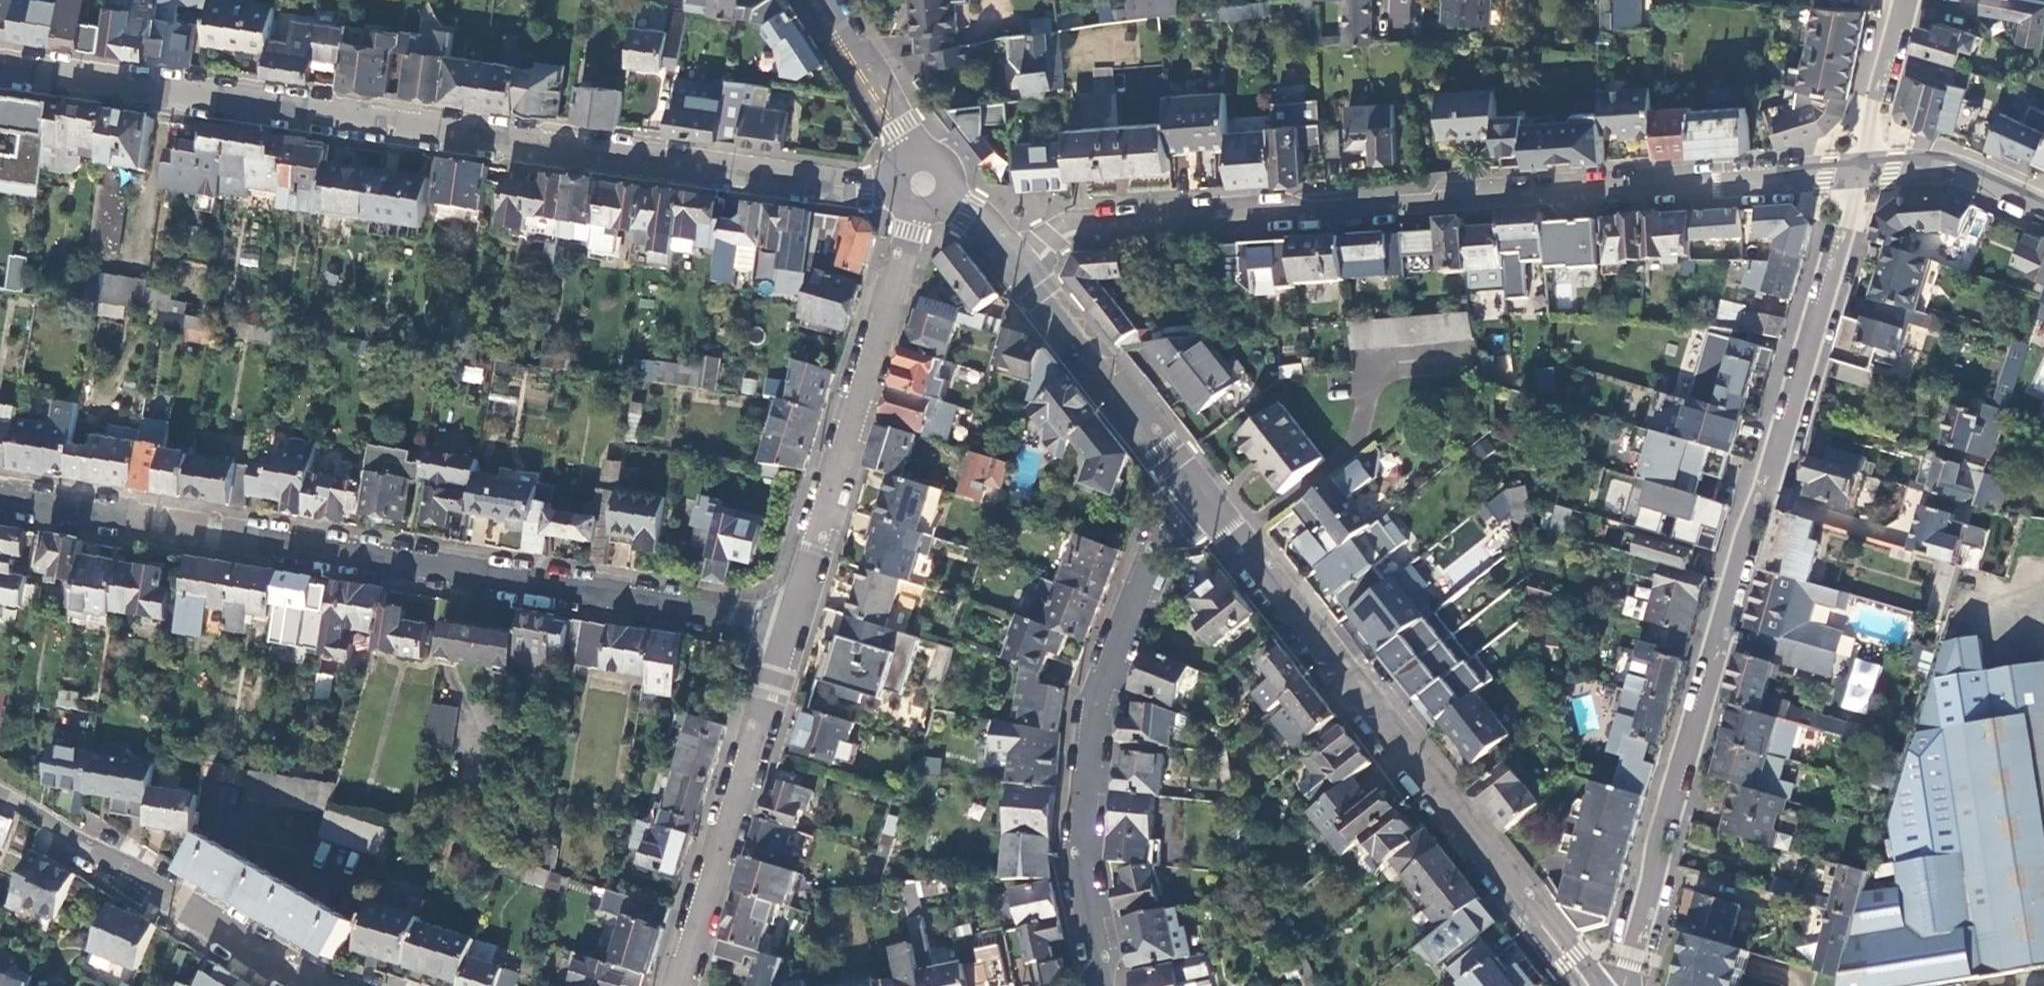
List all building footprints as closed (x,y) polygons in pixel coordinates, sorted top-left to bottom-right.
[(7,37),(12,0),(0,0),(0,36),(7,37)] [(55,44),(61,4),(61,0),(12,0),(7,37),(25,40),(55,44)] [(55,44),(75,47),(102,51),(110,0),(89,0),(87,8),(61,4),(55,44)] [(102,51),(119,53),(145,57),(147,39),(148,27),(156,27),(160,0),(110,0),(102,51)] [(156,27),(154,40),(152,58),(169,60),(192,64),(199,22),(178,19),(164,17),(164,12),(170,13),(172,0),(160,0),(156,27)] [(231,0),(210,0),(204,42),(268,51),(270,37),(274,6),(231,0)] [(741,5),(742,0),(691,0),(689,8),(738,16),(769,23),(793,9),(787,0),(770,0),(759,7),(741,5)] [(969,0),(910,0),(915,53),(925,52),(960,46),(955,2),(969,0)] [(1128,5),(1130,19),(1182,12),(1180,0),(1127,0),(1128,5)] [(1267,0),(1266,0),(1221,7),(1222,19),(1267,13),(1268,12),(1267,0)] [(1341,13),(1348,16),(1347,34),(1316,37),(1317,44),(1350,41),(1372,42),(1373,0),(1342,0),(1341,13)] [(1443,21),(1488,25),(1491,0),(1444,0),(1443,21)] [(1643,28),(1642,0),(1617,0),(1617,29),(1643,28)] [(2035,0),(2005,0),(2003,16),(2023,20),(2019,41),(2041,45),(2043,29),(2043,2),(2035,0)] [(1853,94),(1869,10),(1845,8),(1812,5),(1802,5),(1801,18),(1817,19),(1808,68),(1792,68),(1789,84),(1787,83),(1787,86),(1800,87),(1853,94)] [(791,48),(788,75),(805,77),(828,62),(793,9),(769,23),(782,43),(785,40),(791,48)] [(1061,29),(1084,25),(1082,13),(1059,17),(1061,29)] [(1604,29),(1615,29),(1615,14),(1604,13),(1604,29)] [(1030,34),(1061,29),(1059,17),(1028,22),(1030,34)] [(270,37),(268,51),(265,74),(285,77),(310,81),(314,55),(343,60),(348,27),(294,20),(291,40),(270,37)] [(637,26),(636,26),(630,63),(664,68),(665,64),(681,66),(686,27),(669,25),(669,30),(643,26),(644,22),(638,21),(637,26)] [(1934,31),(1918,26),(1912,49),(1956,61),(1961,46),(1974,51),(1976,43),(1980,44),(1983,36),(1937,23),(1934,31)] [(404,33),(348,24),(348,27),(343,60),(339,85),(357,88),(388,92),(394,49),(401,50),(404,33)] [(154,40),(156,27),(148,27),(147,39),(154,40)] [(1067,89),(1061,29),(1030,34),(1012,37),(1012,58),(1023,73),(1026,99),(1054,96),(1053,88),(1055,88),(1055,90),(1067,89)] [(438,35),(404,30),(404,33),(401,50),(411,52),(404,94),(424,97),(444,100),(451,54),(454,32),(438,30),(438,35)] [(972,44),(960,46),(925,52),(928,69),(973,61),(972,44)] [(1933,71),(1936,60),(1911,52),(1896,111),(1899,118),(1917,126),(1929,83),(1933,71)] [(490,107),(497,61),(451,54),(444,100),(466,103),(490,107)] [(540,67),(523,64),(516,110),(545,115),(560,117),(568,64),(541,60),(540,67)] [(1933,71),(1961,79),(1964,69),(1936,60),(1933,71)] [(497,61),(490,107),(502,108),(516,110),(523,64),(497,61)] [(1096,70),(1099,93),(1114,92),(1112,68),(1096,70)] [(1990,88),(1993,78),(1964,69),(1961,79),(1990,88)] [(612,87),(621,89),(623,77),(613,76),(612,87)] [(715,97),(717,83),(679,77),(677,91),(715,97)] [(677,91),(671,133),(690,135),(720,140),(728,79),(718,78),(717,83),(715,97),(677,91)] [(784,149),(790,110),(770,107),(772,86),(728,79),(720,140),(748,144),(784,149)] [(1917,126),(1938,135),(1941,126),(1968,139),(1981,106),(1963,101),(1967,87),(1945,81),(1943,87),(1929,83),(1917,126)] [(582,83),(577,119),(595,122),(619,125),(625,89),(621,89),(612,87),(595,85),(587,84),(582,83)] [(1653,92),(1653,86),(1602,90),(1605,132),(1619,131),(1628,138),(1655,136),(1654,110),(1653,92)] [(1730,98),(1730,87),(1709,88),(1709,99),(1730,98)] [(1848,114),(1853,94),(1800,87),(1799,100),(1794,99),(1793,107),(1801,109),(1813,107),(1821,136),(1829,133),(1848,114)] [(1498,115),(1496,90),(1441,94),(1444,135),(1479,133),(1479,137),(1499,136),(1498,115)] [(1227,92),(1196,93),(1200,148),(1230,147),(1230,134),(1227,92)] [(1196,93),(1166,95),(1168,121),(1170,150),(1200,148),(1196,93)] [(45,156),(53,104),(18,99),(0,96),(0,150),(45,156)] [(1321,99),(1273,102),(1275,127),(1274,127),(1274,130),(1278,183),(1304,181),(1302,148),(1324,146),(1321,99)] [(1373,145),(1374,161),(1399,160),(1395,102),(1349,104),(1351,147),(1373,145)] [(53,104),(45,156),(43,169),(73,172),(83,163),(84,155),(85,148),(95,149),(94,156),(106,158),(113,112),(79,108),(53,104)] [(980,104),(934,110),(977,164),(997,149),(984,132),(995,124),(980,104)] [(1694,109),(1694,106),(1654,110),(1655,136),(1656,157),(1696,154),(1694,109)] [(1751,151),(1749,106),(1694,109),(1696,154),(1751,151)] [(2022,123),(1998,113),(1986,147),(2014,160),(2018,152),(2023,154),(2037,160),(2043,145),(2043,112),(2030,106),(2022,123)] [(1783,147),(1821,136),(1813,107),(1801,109),(1773,118),(1783,147)] [(133,115),(113,112),(106,158),(105,164),(148,170),(155,119),(133,115)] [(1528,149),(1529,165),(1539,165),(1606,160),(1605,132),(1603,112),(1527,117),(1527,113),(1498,115),(1499,136),(1500,151),(1528,149)] [(1172,169),(1170,150),(1168,121),(1069,129),(1070,141),(1072,177),(1172,169)] [(181,152),(168,151),(163,189),(222,198),(223,193),(232,129),(208,126),(206,144),(183,141),(181,152)] [(261,134),(232,129),(223,193),(251,197),(252,187),(283,192),(290,144),(274,142),(275,136),(261,134)] [(1324,130),(1326,157),(1341,156),(1340,129),(1324,130)] [(1230,147),(1233,186),(1278,183),(1274,130),(1230,134),(1230,147)] [(290,138),(290,144),(283,192),(281,208),(320,214),(322,199),(323,193),(321,193),(329,144),(310,141),(290,138)] [(1072,185),(1072,177),(1070,141),(1020,143),(1022,187),(1072,185)] [(95,149),(85,148),(84,155),(94,156),(95,149)] [(2018,152),(2014,160),(2019,162),(2023,154),(2018,152)] [(466,164),(443,160),(436,204),(440,205),(456,207),(464,208),(483,211),(489,167),(466,164)] [(322,209),(376,217),(378,207),(383,172),(329,164),(322,209)] [(376,217),(426,224),(427,215),(432,180),(383,172),(378,207),(376,217)] [(572,179),(548,176),(547,187),(508,181),(501,227),(527,230),(529,216),(566,221),(572,179)] [(587,181),(572,179),(566,221),(563,236),(563,238),(580,240),(582,224),(597,227),(597,225),(604,183),(587,181)] [(604,183),(597,225),(622,229),(639,232),(645,195),(645,189),(623,186),(604,183)] [(129,191),(102,187),(93,251),(119,254),(129,191)] [(663,197),(645,195),(639,232),(639,234),(659,237),(659,234),(678,237),(684,195),(664,192),(663,197)] [(699,247),(722,250),(726,221),(729,201),(704,198),(684,195),(678,237),(676,251),(698,254),(699,247)] [(1944,232),(1959,239),(1973,208),(1948,197),(1926,198),(1900,199),(1895,203),(1879,215),(1876,223),(1870,241),(1889,247),(1907,254),(1913,234),(1944,232)] [(718,280),(735,283),(741,245),(762,248),(768,207),(748,204),(746,219),(741,223),(726,221),(722,250),(718,280)] [(456,207),(440,205),(439,210),(452,212),(451,216),(482,221),(483,211),(464,208),(456,207)] [(768,207),(762,248),(793,253),(796,233),(809,235),(812,213),(789,210),(768,207)] [(1797,208),(1759,210),(1760,239),(1774,239),(1781,241),(1778,250),(1804,259),(1813,226),(1797,208)] [(1743,239),(1742,211),(1694,214),(1694,220),(1693,240),(1712,238),(1713,240),(1727,239),(1727,240),(1743,239)] [(845,218),(818,214),(816,228),(838,230),(831,251),(833,251),(846,255),(842,268),(865,275),(878,234),(870,222),(845,218)] [(1545,214),(1502,217),(1503,227),(1505,256),(1525,254),(1526,261),(1548,259),(1548,255),(1545,223),(1545,214)] [(563,236),(566,221),(529,216),(527,230),(563,236)] [(1666,222),(1666,216),(1645,217),(1648,260),(1666,259),(1666,265),(1677,264),(1676,258),(1691,257),(1693,240),(1694,220),(1666,222)] [(1629,261),(1648,260),(1645,217),(1624,218),(1624,225),(1604,226),(1607,265),(1629,263),(1629,261)] [(1464,229),(1464,220),(1440,222),(1443,273),(1468,272),(1464,229)] [(1600,252),(1598,220),(1581,221),(1584,254),(1600,252)] [(1557,223),(1545,223),(1548,255),(1559,254),(1557,223)] [(582,224),(580,240),(595,242),(597,227),(582,224)] [(595,242),(593,252),(618,256),(622,229),(597,225),(597,227),(595,242)] [(1505,256),(1503,227),(1464,229),(1468,272),(1506,269),(1505,256)] [(659,237),(639,234),(635,259),(649,261),(648,267),(673,270),(676,251),(678,237),(659,234),(659,237)] [(1406,275),(1403,234),(1388,235),(1390,259),(1391,276),(1406,275)] [(1390,259),(1388,235),(1344,238),(1347,281),(1357,280),(1356,272),(1356,261),(1363,261),(1390,259)] [(1344,238),(1294,242),(1297,284),(1347,281),(1344,238)] [(559,264),(562,244),(554,242),(552,242),(550,263),(559,264)] [(1279,289),(1297,288),(1297,284),(1294,242),(1223,245),(1225,281),(1244,281),(1259,296),(1258,276),(1279,275),(1279,289)] [(976,310),(978,313),(1001,295),(961,245),(939,263),(970,301),(966,304),(973,313),(976,310)] [(1926,316),(1941,265),(1909,254),(1907,254),(1889,247),(1872,301),(1879,303),(1915,313),(1926,316)] [(2042,256),(2024,248),(2016,268),(2032,275),(2030,279),(2039,283),(2043,285),(2043,251),(2042,256)] [(1792,300),(1804,259),(1778,250),(1774,263),(1753,261),(1745,286),(1792,300)] [(846,255),(833,251),(829,264),(842,268),(846,255)] [(1125,279),(1123,253),(1078,256),(1067,279),(1094,313),(1113,298),(1104,286),(1099,280),(1104,281),(1125,279)] [(8,254),(3,289),(21,291),(26,257),(8,254)] [(1356,261),(1356,272),(1364,271),(1363,261),(1356,261)] [(1585,316),(1604,317),(1601,263),(1568,265),(1568,268),(1570,303),(1584,302),(1585,316)] [(1570,303),(1568,268),(1561,268),(1563,304),(1570,303)] [(863,285),(819,272),(806,319),(830,327),(848,332),(863,285)] [(149,290),(150,280),(109,274),(104,303),(146,309),(149,290)] [(2034,293),(2043,296),(2043,285),(2039,283),(2034,293)] [(87,290),(65,287),(63,298),(86,301),(87,290)] [(171,293),(149,290),(146,309),(162,311),(168,312),(171,293)] [(922,296),(918,310),(922,311),(957,322),(962,306),(922,296)] [(1137,330),(1113,298),(1094,313),(1120,346),(1143,344),(1155,343),(1202,339),(1201,326),(1137,330)] [(1471,313),(1510,314),(1509,307),(1479,306),(1479,300),(1470,300),(1471,313)] [(1879,303),(1872,301),(1866,325),(1873,327),(1879,303)] [(1927,331),(1931,318),(1926,316),(1915,313),(1879,303),(1873,327),(1866,325),(1847,320),(1835,363),(1843,365),(1872,373),(1873,374),(1878,355),(1898,361),(1902,358),(1911,326),(1927,331)] [(227,310),(207,306),(205,317),(216,319),(226,320),(227,310)] [(1721,307),(1717,329),(1741,332),(1745,312),(1721,307)] [(189,315),(168,312),(162,311),(159,329),(186,333),(187,327),(189,315)] [(916,333),(911,332),(906,349),(947,361),(958,322),(957,322),(922,311),(916,333)] [(1745,312),(1741,332),(1781,338),(1786,319),(1745,312)] [(1476,340),(1471,313),(1350,321),(1352,349),(1476,340)] [(960,314),(957,322),(958,322),(999,334),(1002,322),(979,315),(978,320),(960,314)] [(216,319),(205,317),(189,315),(187,327),(214,331),(216,319)] [(830,327),(806,319),(803,327),(828,334),(830,327)] [(1020,377),(1035,381),(1044,352),(1026,346),(1029,336),(1008,330),(997,366),(1021,374),(1020,377)] [(466,333),(447,331),(445,343),(444,352),(463,355),(466,336),(466,333)] [(481,338),(466,336),(463,355),(479,357),(481,338)] [(1240,379),(1207,339),(1202,339),(1155,343),(1173,366),(1166,372),(1199,413),(1240,379)] [(1717,408),(1744,415),(1764,348),(1737,340),(1737,342),(1730,364),(1720,396),(1715,394),(1713,402),(1718,403),(1717,408)] [(1730,364),(1737,342),(1724,341),(1718,361),(1730,364)] [(2015,391),(2031,346),(2019,342),(2004,388),(2015,391)] [(1143,344),(1166,372),(1173,366),(1155,343),(1143,344)] [(954,363),(947,361),(906,349),(900,369),(912,372),(911,377),(916,378),(912,392),(935,399),(937,394),(944,396),(954,363)] [(1048,349),(1031,402),(1040,404),(1071,379),(1048,349)] [(705,370),(702,389),(717,391),(721,362),(706,360),(705,370)] [(835,374),(796,362),(790,403),(823,413),(835,374)] [(657,382),(702,389),(705,370),(659,364),(659,368),(657,382)] [(462,380),(481,383),(483,368),(465,365),(462,380)] [(641,365),(639,380),(657,382),(659,368),(641,365)] [(1872,373),(1843,365),(1838,381),(1868,388),(1872,373)] [(1685,396),(1700,400),(1707,376),(1692,372),(1685,396)] [(1103,419),(1071,379),(1040,404),(1032,410),(1046,428),(1054,422),(1057,426),(1048,433),(1047,443),(1058,458),(1067,460),(1073,443),(1076,440),(1102,420),(1103,419)] [(955,415),(958,406),(935,399),(912,392),(895,387),(885,421),(925,433),(927,428),(934,406),(940,408),(939,410),(955,415)] [(1732,454),(1744,415),(1717,408),(1650,388),(1648,393),(1657,395),(1647,430),(1732,454)] [(790,403),(782,400),(762,465),(782,468),(805,471),(823,413),(790,403)] [(46,425),(16,420),(8,470),(34,474),(41,475),(42,471),(51,472),(51,470),(68,473),(73,445),(80,405),(55,401),(51,421),(46,425)] [(0,405),(0,468),(8,470),(16,420),(18,408),(0,405)] [(2000,437),(2008,412),(1984,405),(1982,416),(1955,408),(1943,447),(2002,463),(2010,441),(2000,437)] [(932,430),(939,410),(940,408),(934,406),(927,428),(932,430)] [(1257,463),(1265,473),(1282,495),(1325,462),(1282,406),(1239,439),(1257,463)] [(1626,416),(1611,412),(1609,419),(1623,423),(1626,416)] [(1131,455),(1102,420),(1076,440),(1092,459),(1082,483),(1114,496),(1131,455)] [(905,478),(917,435),(883,425),(870,468),(894,475),(905,478)] [(1706,476),(1725,481),(1732,454),(1647,430),(1636,427),(1633,437),(1636,438),(1631,453),(1642,456),(1640,466),(1644,467),(1640,480),(1675,490),(1692,495),(1697,480),(1699,473),(1706,476)] [(108,432),(107,437),(125,440),(126,435),(108,432)] [(140,443),(131,490),(143,492),(158,494),(165,451),(168,434),(161,433),(160,436),(159,446),(140,443)] [(160,436),(141,433),(140,443),(159,446),(160,436)] [(94,449),(73,445),(68,473),(67,479),(97,484),(131,490),(140,443),(125,440),(107,437),(96,435),(94,449)] [(309,488),(316,444),(305,442),(292,440),(290,452),(286,452),(268,463),(253,461),(252,466),(247,496),(286,503),(285,514),(305,518),(309,488)] [(612,445),(609,461),(623,464),(626,448),(612,445)] [(1485,455),(1477,445),(1469,452),(1477,461),(1485,455)] [(413,453),(372,446),(366,484),(361,515),(405,523),(412,483),(422,484),(423,479),(425,465),(411,463),(413,453)] [(1299,545),(1319,571),(1353,544),(1377,525),(1370,516),(1364,515),(1362,513),(1361,514),(1350,500),(1375,480),(1373,477),(1379,473),(1381,452),(1378,447),(1296,511),(1314,534),(1299,545)] [(165,451),(158,494),(172,496),(186,498),(193,457),(193,455),(165,451)] [(1004,490),(1012,464),(971,452),(970,457),(975,458),(963,497),(985,503),(990,486),(1004,490)] [(1860,473),(1865,475),(1868,462),(1828,452),(1825,463),(1860,473)] [(426,522),(448,525),(451,509),(465,511),(468,495),(466,494),(467,485),(475,486),(477,473),(480,460),(427,453),(425,465),(423,479),(432,480),(426,522)] [(193,457),(186,498),(212,503),(245,508),(247,496),(252,466),(193,457)] [(1825,463),(1811,459),(1805,482),(1812,484),(1808,496),(1849,509),(1860,473),(1825,463)] [(1925,459),(1918,483),(1932,488),(1940,463),(1925,459)] [(556,485),(541,483),(541,487),(532,534),(529,553),(547,556),(551,536),(596,543),(593,563),(607,566),(612,532),(619,491),(623,464),(609,461),(606,461),(601,490),(598,490),(597,502),(591,504),(585,513),(580,512),(579,517),(554,513),(555,505),(553,504),(556,485)] [(1910,488),(1976,507),(1980,494),(1957,486),(1963,469),(1941,461),(1940,463),(1932,488),(1918,483),(1913,481),(1910,488)] [(782,468),(762,465),(752,463),(750,474),(781,478),(782,468)] [(1261,476),(1265,473),(1257,463),(1254,465),(1254,473),(1261,476)] [(1980,494),(1986,476),(1987,475),(1963,469),(1957,486),(1980,494)] [(503,477),(477,473),(475,486),(470,513),(514,521),(512,530),(532,534),(541,487),(502,481),(503,477)] [(1706,476),(1699,473),(1697,480),(1704,483),(1706,476)] [(933,488),(905,478),(894,475),(879,521),(919,533),(933,488)] [(1980,494),(1976,507),(1999,511),(2008,483),(1986,476),(1980,494)] [(325,491),(309,488),(305,518),(325,521),(345,524),(347,512),(361,515),(366,484),(327,477),(325,491)] [(1610,480),(1606,505),(1624,508),(1629,483),(1610,480)] [(1526,488),(1506,492),(1513,522),(1534,527),(1526,488)] [(1702,545),(1715,502),(1692,495),(1675,490),(1672,503),(1688,507),(1679,538),(1702,545)] [(668,499),(619,491),(612,532),(641,536),(639,550),(660,553),(668,499)] [(703,496),(695,527),(718,533),(706,581),(718,583),(727,585),(732,564),(734,558),(754,563),(763,526),(740,520),(742,512),(725,508),(727,502),(703,496)] [(1946,561),(1963,566),(1969,568),(1972,556),(1960,553),(1966,531),(1961,530),(1963,523),(1954,520),(1957,511),(1954,506),(1929,499),(1914,552),(1946,561)] [(1562,531),(1568,509),(1555,505),(1549,527),(1562,531)] [(1644,530),(1671,538),(1676,520),(1649,512),(1644,530)] [(1780,514),(1764,570),(1811,584),(1822,546),(1812,544),(1817,524),(1780,514)] [(935,538),(919,533),(879,521),(874,519),(868,538),(874,540),(865,569),(902,580),(911,583),(920,555),(929,557),(935,538)] [(5,606),(24,608),(27,585),(29,576),(15,574),(17,556),(25,557),(28,533),(6,529),(0,528),(0,609),(5,606)] [(1626,533),(1621,552),(1659,563),(1688,571),(1694,551),(1626,533)] [(66,539),(48,536),(42,574),(49,575),(56,576),(56,579),(63,580),(78,583),(82,559),(85,542),(66,539)] [(1122,552),(1080,536),(1062,585),(1103,601),(1122,552)] [(1376,573),(1353,544),(1319,571),(1342,599),(1356,588),(1370,578),(1376,573)] [(734,558),(732,564),(753,568),(754,563),(734,558)] [(123,565),(82,559),(78,583),(75,608),(74,611),(94,614),(114,617),(115,612),(123,565)] [(209,562),(190,559),(178,633),(205,638),(207,628),(226,631),(230,611),(237,566),(209,562)] [(1928,619),(1946,624),(1963,566),(1946,561),(1928,619)] [(1426,572),(1419,562),(1399,578),(1407,588),(1426,572)] [(1708,577),(1688,571),(1659,563),(1657,570),(1663,572),(1658,590),(1649,622),(1654,624),(1692,635),(1708,577)] [(167,572),(123,565),(115,612),(147,617),(157,619),(168,620),(172,594),(164,592),(167,572)] [(257,570),(237,566),(230,611),(226,631),(226,633),(247,637),(249,624),(250,614),(257,615),(277,618),(284,574),(257,570)] [(902,580),(865,569),(850,616),(851,617),(887,627),(902,580)] [(1842,593),(1811,584),(1764,570),(1747,629),(1757,631),(1752,648),(1788,658),(1786,666),(1831,679),(1844,635),(1807,624),(1814,601),(1838,608),(1842,593)] [(296,576),(284,574),(277,618),(276,622),(275,632),(308,636),(306,654),(322,657),(322,655),(328,614),(314,612),(318,579),(296,576)] [(1256,614),(1224,574),(1191,600),(1201,612),(1205,616),(1197,622),(1197,623),(1215,646),(1256,614)] [(1042,577),(1026,619),(1058,630),(1088,642),(1103,601),(1062,585),(1042,577)] [(1424,622),(1401,593),(1407,588),(1399,578),(1359,609),(1351,616),(1375,646),(1382,655),(1418,627),(1424,622)] [(1373,582),(1370,578),(1356,588),(1359,592),(1373,582)] [(75,608),(78,583),(63,580),(59,605),(75,608)] [(333,581),(328,614),(322,655),(351,661),(354,645),(342,643),(345,628),(378,635),(380,635),(385,607),(387,590),(357,585),(333,581)] [(27,585),(24,608),(23,610),(38,612),(42,587),(27,585)] [(1637,585),(1628,616),(1649,622),(1658,590),(1637,585)] [(1553,594),(1529,587),(1533,603),(1551,607),(1553,594)] [(1853,597),(1842,593),(1838,608),(1849,611),(1853,597)] [(1352,601),(1332,614),(1340,624),(1351,616),(1359,609),(1352,601)] [(1453,618),(1444,606),(1424,622),(1418,627),(1427,638),(1453,618)] [(380,635),(378,635),(375,651),(424,660),(430,629),(405,624),(407,612),(385,607),(380,635)] [(94,614),(74,611),(73,623),(81,624),(82,620),(93,622),(94,614)] [(536,614),(524,612),(521,632),(514,671),(548,676),(551,654),(566,656),(572,619),(536,614)] [(1205,616),(1201,612),(1194,617),(1197,622),(1205,616)] [(1058,630),(1026,619),(1020,616),(1012,638),(1009,637),(1001,658),(1026,667),(1043,674),(1052,653),(1060,657),(1067,640),(1056,636),(1058,630)] [(156,625),(157,619),(147,617),(147,624),(156,625)] [(851,617),(842,645),(840,654),(829,651),(820,681),(839,686),(836,696),(864,704),(866,695),(885,700),(888,691),(904,695),(922,638),(887,627),(851,617)] [(521,632),(447,619),(440,659),(457,662),(514,671),(521,632)] [(584,621),(572,619),(566,656),(563,672),(575,675),(577,667),(584,621)] [(624,628),(584,621),(577,667),(646,676),(653,632),(624,628)] [(1548,625),(1538,624),(1546,660),(1558,661),(1561,634),(1547,633),(1548,625)] [(1674,704),(1692,635),(1654,624),(1648,646),(1644,644),(1630,691),(1674,704)] [(671,635),(653,632),(646,676),(654,677),(653,689),(644,688),(642,701),(651,704),(663,708),(666,695),(674,697),(677,681),(682,682),(684,669),(679,669),(685,637),(671,635)] [(2043,969),(2043,665),(1986,674),(1981,639),(1946,644),(1889,826),(1898,890),(1863,895),(1839,985),(1935,985),(2043,969)] [(1310,682),(1276,640),(1251,659),(1260,669),(1263,666),(1274,681),(1257,694),(1271,713),(1282,705),(1310,682)] [(842,645),(832,642),(829,651),(840,654),(842,645)] [(955,648),(941,644),(935,663),(949,667),(950,664),(955,648)] [(1379,658),(1382,655),(1375,646),(1371,649),(1379,658)] [(1908,675),(1927,680),(1935,656),(1915,650),(1908,675)] [(1190,668),(1148,651),(1133,690),(1175,707),(1183,687),(1188,688),(1190,683),(1185,680),(1190,668)] [(1442,723),(1476,695),(1442,652),(1408,679),(1442,723)] [(1776,665),(1740,654),(1725,704),(1735,707),(1780,720),(1801,725),(1858,741),(1862,728),(1780,705),(1781,701),(1766,697),(1772,679),(1776,681),(1779,674),(1780,668),(1775,667),(1776,665)] [(1868,713),(1878,663),(1851,658),(1841,708),(1868,713)] [(949,667),(935,663),(930,680),(944,684),(949,667)] [(1041,685),(1043,674),(1026,667),(1019,705),(1024,706),(1020,725),(1060,733),(1067,690),(1041,685)] [(328,697),(331,675),(318,674),(315,695),(328,697)] [(1337,717),(1310,682),(1282,705),(1285,709),(1274,719),(1272,721),(1296,751),(1337,717)] [(1616,789),(1647,798),(1656,766),(1644,763),(1650,743),(1662,746),(1674,704),(1630,691),(1621,688),(1613,715),(1622,718),(1611,754),(1625,759),(1616,789)] [(82,696),(62,692),(59,707),(79,711),(82,696)] [(1512,737),(1478,694),(1476,695),(1442,723),(1476,765),(1512,737)] [(651,704),(642,701),(639,715),(649,717),(651,704)] [(458,707),(432,704),(424,750),(452,754),(458,707)] [(1123,720),(1121,744),(1170,748),(1172,728),(1173,728),(1179,715),(1162,708),(1138,705),(1136,721),(1123,720)] [(1282,705),(1271,713),(1270,714),(1274,719),(1285,709),(1282,705)] [(1770,756),(1780,720),(1735,707),(1725,744),(1770,756)] [(851,741),(857,723),(843,718),(812,708),(799,753),(838,765),(845,739),(851,741)] [(1226,734),(1224,722),(1206,715),(1203,725),(1226,734)] [(694,717),(678,773),(710,783),(727,728),(694,717)] [(1060,733),(1020,725),(996,720),(994,752),(1011,754),(1009,783),(1013,783),(1057,787),(1062,733),(1060,733)] [(1780,720),(1770,756),(1787,761),(1791,762),(1801,725),(1780,720)] [(1373,763),(1346,729),(1304,761),(1315,773),(1299,786),(1300,794),(1306,795),(1316,808),(1352,780),(1373,763)] [(60,738),(55,737),(47,787),(76,792),(87,793),(87,792),(93,756),(93,752),(59,748),(60,738)] [(95,744),(60,738),(59,748),(93,752),(95,744)] [(1760,791),(1770,756),(1725,744),(1715,779),(1733,784),(1760,791)] [(1882,788),(1894,791),(1904,754),(1893,751),(1882,788)] [(1236,805),(1229,753),(1218,752),(1226,803),(1236,805)] [(1124,771),(1119,770),(1116,794),(1156,797),(1162,798),(1165,756),(1125,753),(1124,771)] [(116,796),(113,814),(148,819),(153,789),(157,766),(93,756),(87,792),(116,796)] [(1770,756),(1760,791),(1786,799),(1791,800),(1796,785),(1781,781),(1787,761),(1770,756)] [(253,777),(205,763),(203,776),(249,790),(253,777)] [(1509,765),(1474,793),(1489,812),(1493,809),(1510,831),(1542,806),(1509,765)] [(310,770),(309,780),(325,782),(326,772),(310,770)] [(298,778),(254,773),(253,777),(249,790),(246,801),(333,811),(339,784),(325,782),(309,780),(298,778)] [(710,783),(678,773),(661,829),(693,839),(700,815),(710,783)] [(1310,813),(1345,856),(1359,845),(1366,839),(1400,812),(1386,794),(1366,809),(1359,799),(1364,794),(1352,780),(1316,808),(1310,813)] [(778,800),(769,798),(762,821),(798,832),(804,811),(809,812),(815,793),(783,783),(778,800)] [(1051,858),(1057,787),(1013,783),(1005,880),(1053,879),(1051,858)] [(1616,789),(1596,783),(1560,902),(1583,932),(1608,927),(1647,798),(1616,789)] [(1786,799),(1760,791),(1733,784),(1727,801),(1731,804),(1722,832),(1772,847),(1776,832),(1773,827),(1777,817),(1781,813),(1786,799)] [(200,797),(153,789),(148,819),(147,826),(194,834),(200,797)] [(87,793),(76,792),(73,813),(83,815),(87,793)] [(1152,840),(1156,797),(1116,794),(1110,863),(1161,868),(1163,841),(1152,840)] [(1871,823),(1883,826),(1891,800),(1878,797),(1871,823)] [(1506,834),(1510,831),(1493,809),(1489,812),(1506,834)] [(394,831),(333,811),(324,837),(384,858),(394,831)] [(1415,831),(1400,812),(1366,839),(1371,846),(1386,865),(1392,860),(1413,843),(1408,836),(1415,831)] [(5,846),(15,823),(0,817),(0,844),(5,846)] [(810,862),(819,838),(798,832),(762,821),(750,859),(783,870),(787,856),(793,858),(810,862)] [(661,829),(643,823),(635,850),(647,854),(643,869),(681,880),(693,839),(661,829)] [(1442,850),(1428,832),(1413,843),(1392,860),(1406,878),(1442,850)] [(891,860),(897,838),(887,835),(881,857),(891,860)] [(188,873),(201,881),(222,845),(209,838),(188,873)] [(1371,846),(1366,839),(1359,845),(1365,852),(1371,846)] [(222,845),(201,881),(337,960),(344,962),(357,927),(358,925),(222,845)] [(557,851),(545,849),(542,870),(552,873),(554,874),(557,851)] [(1442,849),(1442,850),(1406,878),(1420,896),(1422,895),(1434,910),(1430,913),(1431,915),(1470,884),(1442,849)] [(9,906),(24,913),(27,907),(58,920),(77,875),(47,862),(49,857),(32,850),(9,906)] [(789,871),(793,858),(787,856),(783,870),(789,871)] [(783,870),(750,859),(739,894),(782,906),(790,908),(800,875),(789,871),(783,870)] [(1406,878),(1392,860),(1386,865),(1381,869),(1394,887),(1406,878)] [(1129,889),(1116,892),(1120,911),(1154,905),(1158,904),(1151,867),(1126,872),(1129,889)] [(1831,912),(1855,919),(1867,874),(1843,867),(1834,901),(1831,912)] [(571,879),(554,874),(552,873),(546,894),(565,899),(571,879)] [(921,898),(951,893),(948,881),(903,882),(911,922),(925,919),(921,898)] [(1061,922),(1053,884),(1017,892),(1025,930),(1061,922)] [(1470,884),(1431,915),(1443,931),(1482,900),(1470,884)] [(1790,900),(1810,906),(1813,895),(1813,894),(1793,888),(1790,900)] [(600,907),(631,917),(637,900),(605,890),(600,907)] [(782,906),(739,894),(725,942),(762,953),(771,924),(776,926),(782,906)] [(1702,895),(1690,935),(1730,947),(1741,906),(1702,895)] [(1831,912),(1834,901),(1813,895),(1810,906),(1831,912)] [(1441,969),(1445,966),(1461,985),(1498,957),(1482,937),(1499,923),(1482,900),(1443,931),(1417,951),(1441,969)] [(421,926),(422,920),(376,905),(372,918),(362,915),(358,925),(357,927),(368,930),(362,952),(408,967),(421,926)] [(1127,921),(1157,915),(1154,905),(1120,911),(1122,922),(1127,921)] [(158,927),(112,907),(93,953),(139,971),(158,927)] [(1128,948),(1132,969),(1178,960),(1178,961),(1191,959),(1184,929),(1181,930),(1176,911),(1157,915),(1127,921),(1132,947),(1128,948)] [(1831,912),(1816,972),(1840,978),(1855,919),(1831,912)] [(651,977),(665,930),(627,917),(612,965),(630,971),(651,977)] [(911,922),(916,945),(925,985),(971,985),(966,965),(941,970),(941,966),(935,967),(925,919),(911,922)] [(1061,922),(1025,930),(1023,931),(1031,966),(1056,960),(1052,944),(1065,941),(1061,922)] [(421,926),(408,967),(464,983),(471,960),(476,943),(421,926)] [(1748,952),(1730,947),(1690,935),(1690,936),(1677,985),(1739,985),(1748,952)] [(975,941),(978,954),(964,957),(966,965),(971,985),(1009,985),(998,936),(975,941)] [(719,958),(750,967),(752,959),(760,961),(752,985),(777,985),(778,983),(784,960),(762,953),(725,942),(719,958)] [(498,949),(476,943),(471,960),(492,967),(498,949)] [(916,945),(895,950),(901,982),(880,985),(925,985),(916,945)] [(196,956),(182,951),(176,965),(190,971),(196,956)] [(571,968),(579,970),(574,985),(648,985),(651,977),(630,971),(612,965),(575,954),(571,968)] [(1306,955),(1296,963),(1307,985),(1319,985),(1306,955)] [(1205,956),(1191,959),(1178,961),(1158,965),(1159,970),(1133,976),(1135,985),(1211,985),(1205,956)] [(1498,957),(1461,985),(1520,985),(1498,957)] [(464,983),(463,985),(518,985),(521,977),(503,971),(504,971),(492,967),(471,960),(464,983)] [(248,983),(215,963),(206,985),(245,985),(248,983)] [(30,985),(35,976),(20,969),(17,975),(15,980),(30,985)] [(0,973),(0,985),(30,985),(15,980),(9,977),(0,973)]
